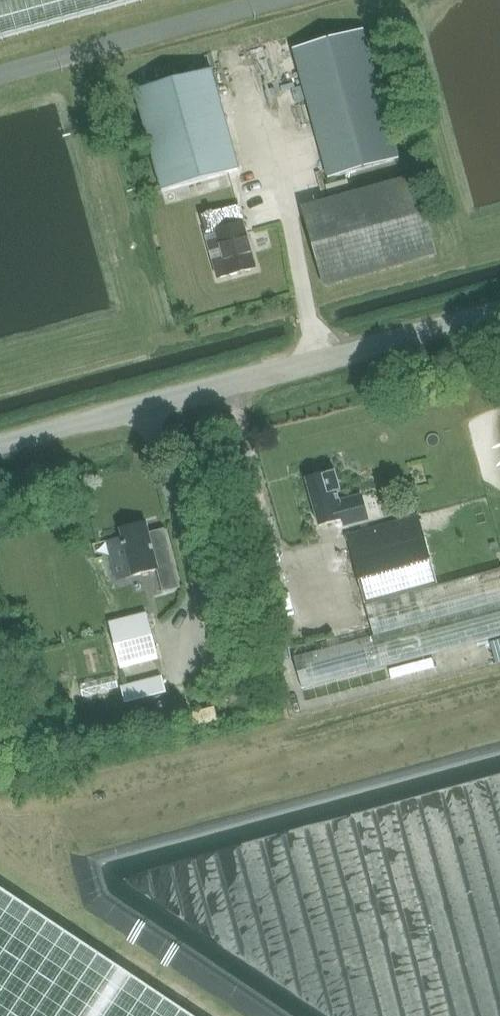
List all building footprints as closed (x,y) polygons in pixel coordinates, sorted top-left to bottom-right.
[(138,1),(143,0),(0,0),(0,39),(138,1)] [(361,34),(291,53),(325,182),(396,163),(361,34)] [(209,70),(131,91),(158,192),(235,171),(209,70)] [(204,183),(205,193),(233,189),(231,179),(204,183)] [(410,180),(303,209),(324,287),(431,259),(410,180)] [(207,214),(201,216),(206,234),(216,231),(228,276),(255,269),(243,223),(238,206),(213,213),(212,211),(206,213),(207,214)] [(259,252),(271,250),(267,233),(255,235),(259,252)] [(330,473),(305,480),(318,527),(343,520),(344,526),(368,519),(361,496),(339,502),(336,493),(340,492),(334,472),(330,473)] [(370,529),(345,535),(364,603),(436,584),(424,539),(418,515),(370,529)] [(143,522),(118,530),(126,557),(119,559),(125,578),(155,570),(161,592),(179,587),(162,529),(146,533),(143,522)] [(437,587),(436,584),(364,603),(373,636),(293,657),(302,690),(499,636),(499,570),(437,587)] [(146,613),(108,623),(113,643),(119,666),(156,657),(146,613)] [(165,644),(178,642),(175,626),(163,628),(165,644)] [(161,676),(119,686),(123,703),(165,692),(161,676)] [(338,695),(314,705),(322,726),(347,716),(338,695)] [(323,735),(329,759),(352,754),(347,729),(323,735)] [(0,868),(0,1015),(222,1015),(0,868)]
